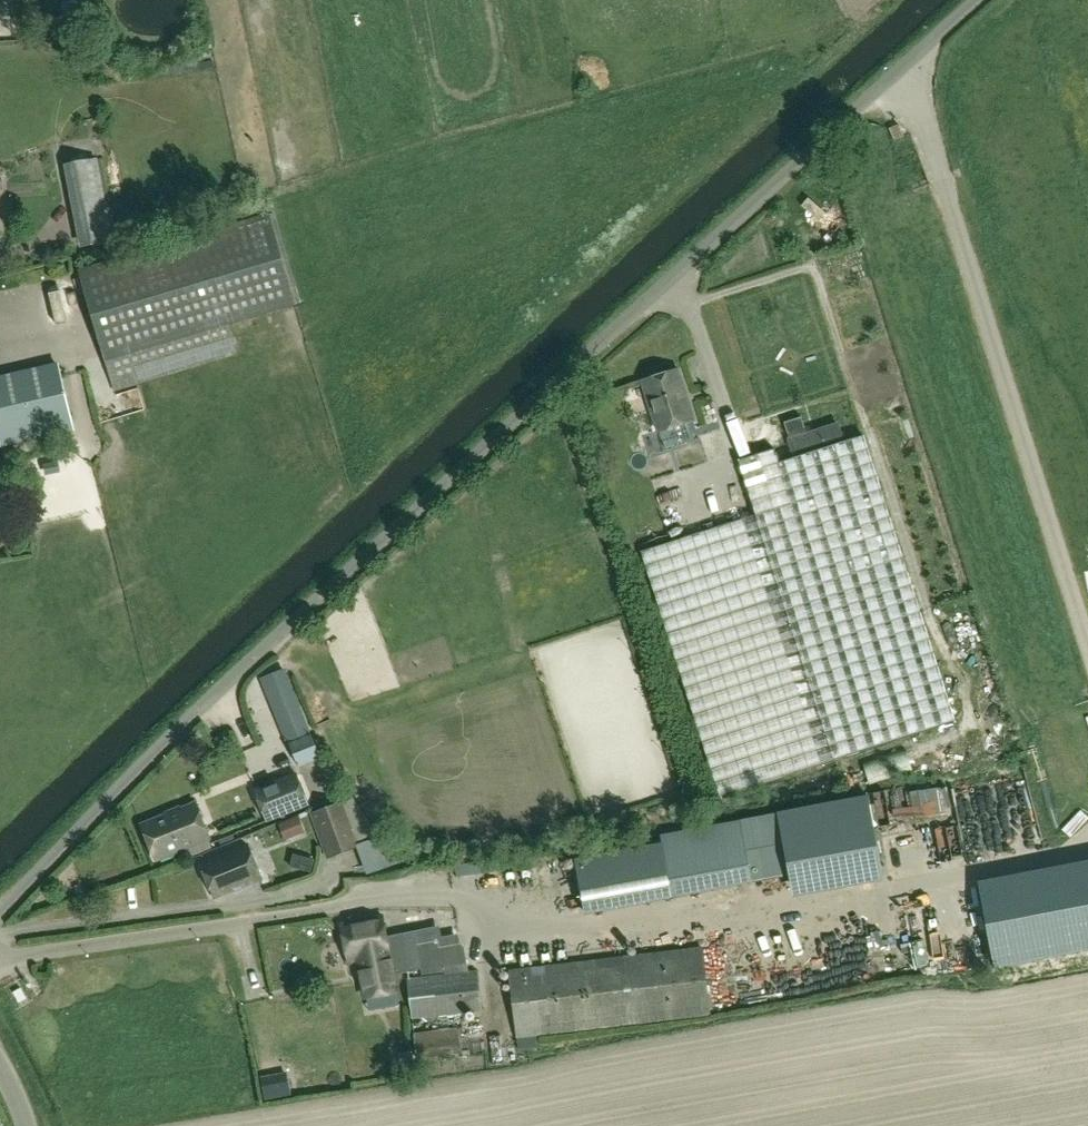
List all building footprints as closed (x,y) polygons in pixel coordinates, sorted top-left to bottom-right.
[(114,241),(98,158),(64,164),(80,247),(114,241)] [(270,216),(266,217),(260,199),(229,209),(234,227),(81,272),(107,360),(117,392),(238,355),(229,324),(296,304),(270,216)] [(58,362),(0,376),(0,446),(1,450),(75,432),(58,362)] [(659,434),(695,423),(679,373),(643,384),(659,434)] [(721,799),(956,723),(864,437),(780,464),(775,451),(739,462),(757,517),(642,555),(668,637),(721,799)] [(674,488),(663,493),(671,512),(682,507),(674,488)] [(311,733),(286,669),(262,679),(287,742),(311,733)] [(320,758),(311,734),(289,743),(298,766),(320,758)] [(869,785),(912,771),(906,749),(863,763),(869,785)] [(297,773),(253,790),(267,823),(310,805),(297,773)] [(868,798),(662,835),(672,898),(790,876),(791,880),(814,875),(817,888),(883,875),(868,798)] [(314,817),(329,860),(359,849),(357,844),(379,836),(353,799),(342,803),(343,806),(314,817)] [(143,828),(157,863),(211,842),(197,806),(143,828)] [(203,866),(217,901),(262,883),(248,848),(203,866)] [(301,873),(311,876),(315,863),(304,860),(301,873)] [(995,969),(1087,951),(1087,861),(978,883),(995,969)] [(343,926),(350,965),(360,962),(367,998),(398,991),(395,973),(420,968),(415,944),(413,931),(387,936),(384,918),(343,926)] [(420,968),(421,973),(467,968),(463,947),(460,944),(439,947),(438,939),(415,944),(420,968)] [(509,972),(518,1041),(712,1018),(704,949),(509,972)] [(482,1011),(477,971),(406,979),(411,1019),(482,1011)] [(458,1027),(413,1033),(417,1059),(461,1053),(458,1027)] [(281,1097),(277,1076),(262,1079),(266,1100),(281,1097)]
